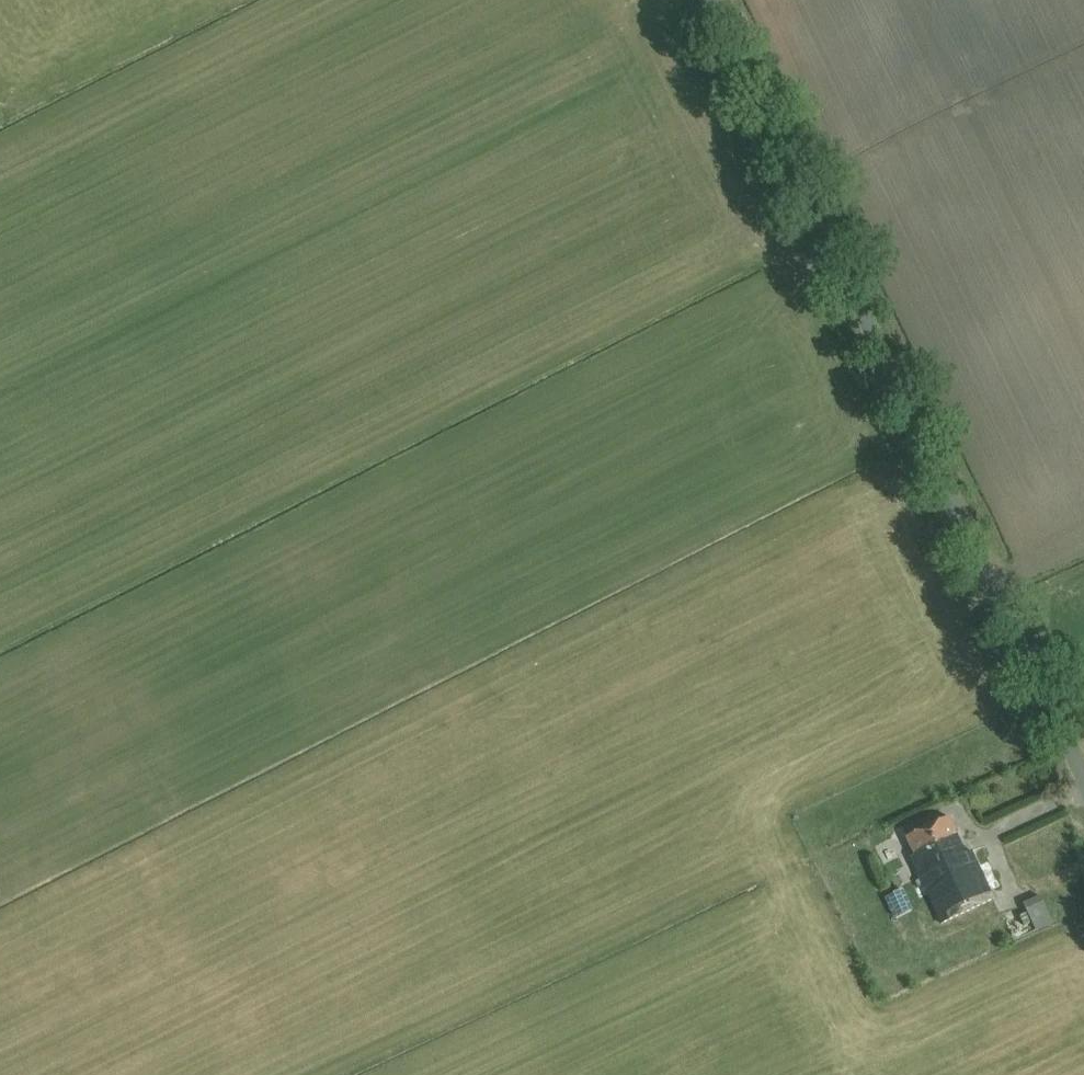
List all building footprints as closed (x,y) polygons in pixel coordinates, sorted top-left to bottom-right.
[(964,854),(956,837),(957,836),(948,818),(906,838),(913,855),(908,857),(940,925),(992,900),(970,852),(964,854)] [(894,918),(912,912),(902,890),(884,897),(894,918)] [(1049,923),(1038,897),(1026,902),(1037,929),(1049,923)]
